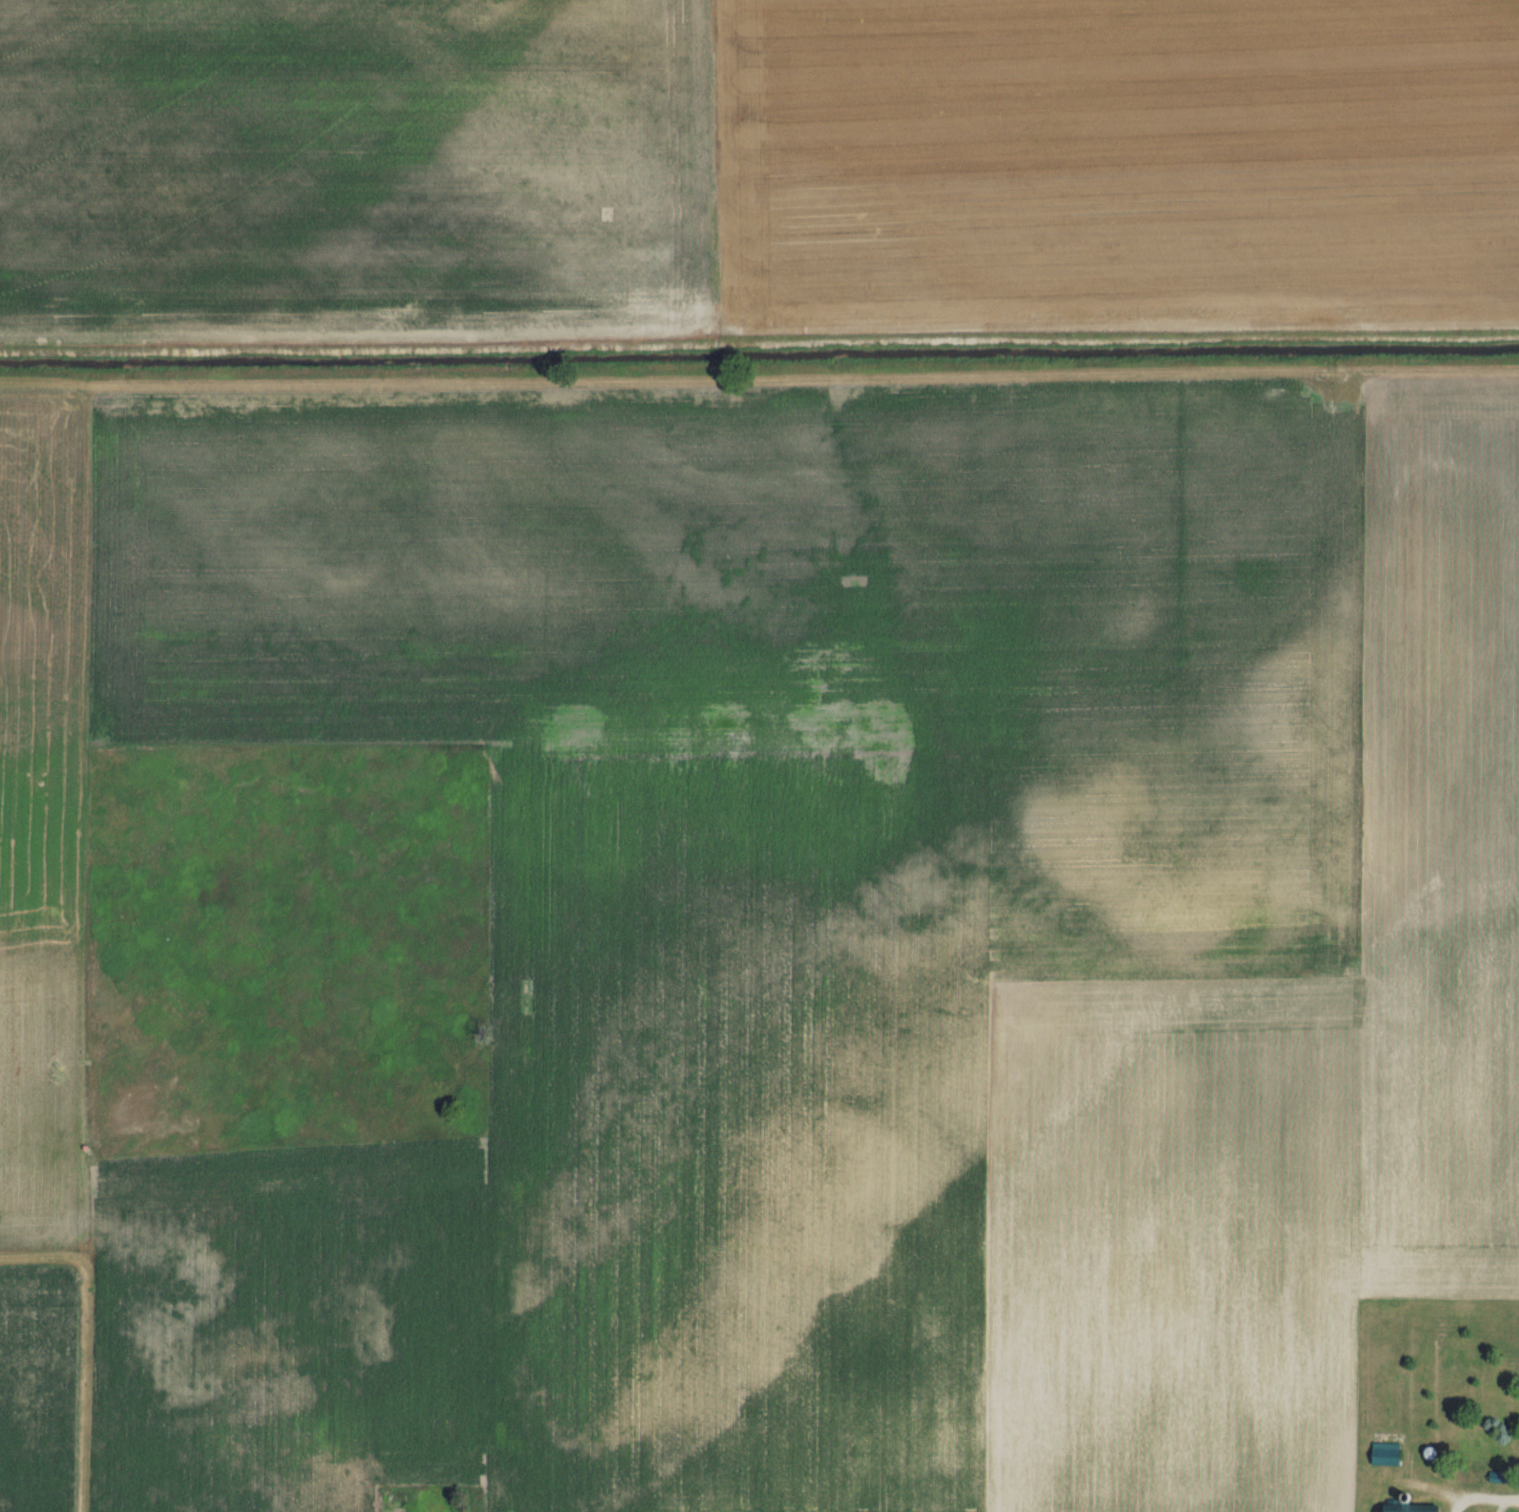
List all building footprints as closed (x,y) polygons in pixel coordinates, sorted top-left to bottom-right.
[(1405,1464),(1405,1442),(1377,1442),(1377,1464),(1405,1464)] [(1452,1503),(1395,1503),(1395,1511),(1452,1511),(1452,1503)]
